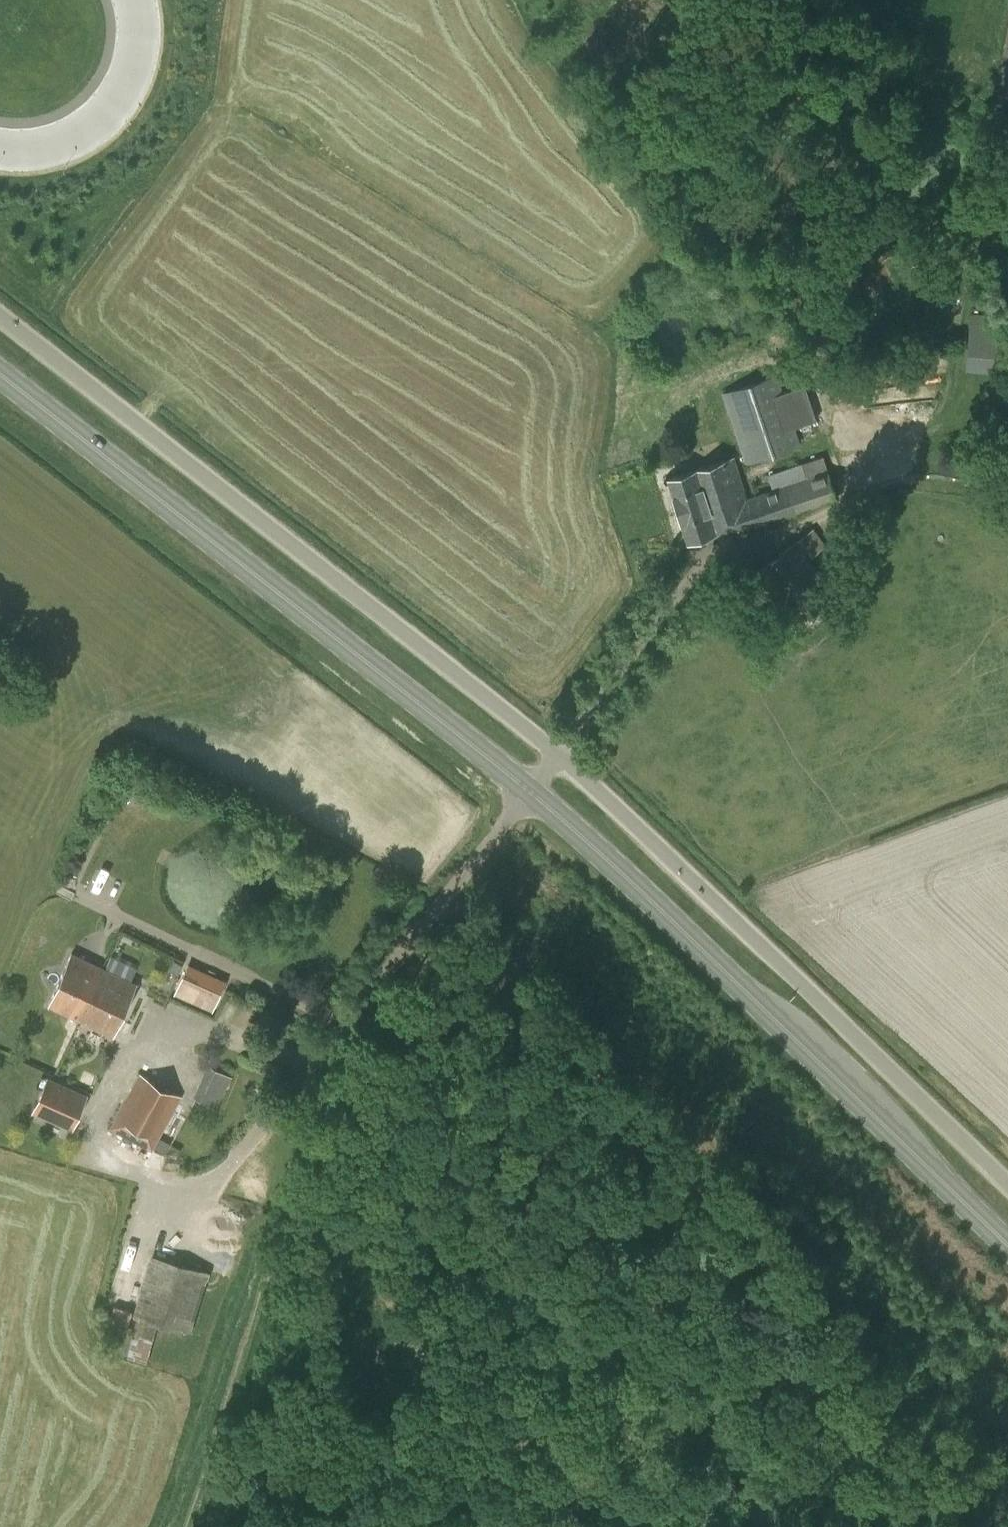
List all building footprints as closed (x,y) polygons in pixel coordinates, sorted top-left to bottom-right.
[(1007,372),(1007,316),(970,313),(966,369),(1007,372)] [(721,393),(745,464),(801,445),(798,438),(777,374),(721,393)] [(733,457),(667,480),(688,542),(737,526),(739,532),(837,499),(822,456),(768,474),(773,489),(747,498),(733,457)] [(809,558),(826,546),(813,528),(796,540),(739,580),(779,636),(835,596),(809,558)] [(48,1005),(81,1020),(105,969),(71,953),(48,1005)] [(190,962),(175,994),(211,1010),(226,979),(190,962)] [(105,969),(81,1020),(113,1035),(137,983),(105,969)] [(208,1065),(193,1099),(216,1109),(232,1076),(208,1065)] [(181,1097),(142,1075),(112,1129),(152,1151),(181,1097)] [(87,1094),(47,1077),(32,1113),(72,1130),(87,1094)] [(137,1318),(127,1357),(145,1362),(156,1324),(190,1334),(209,1271),(150,1254),(133,1316),(137,1318)]
